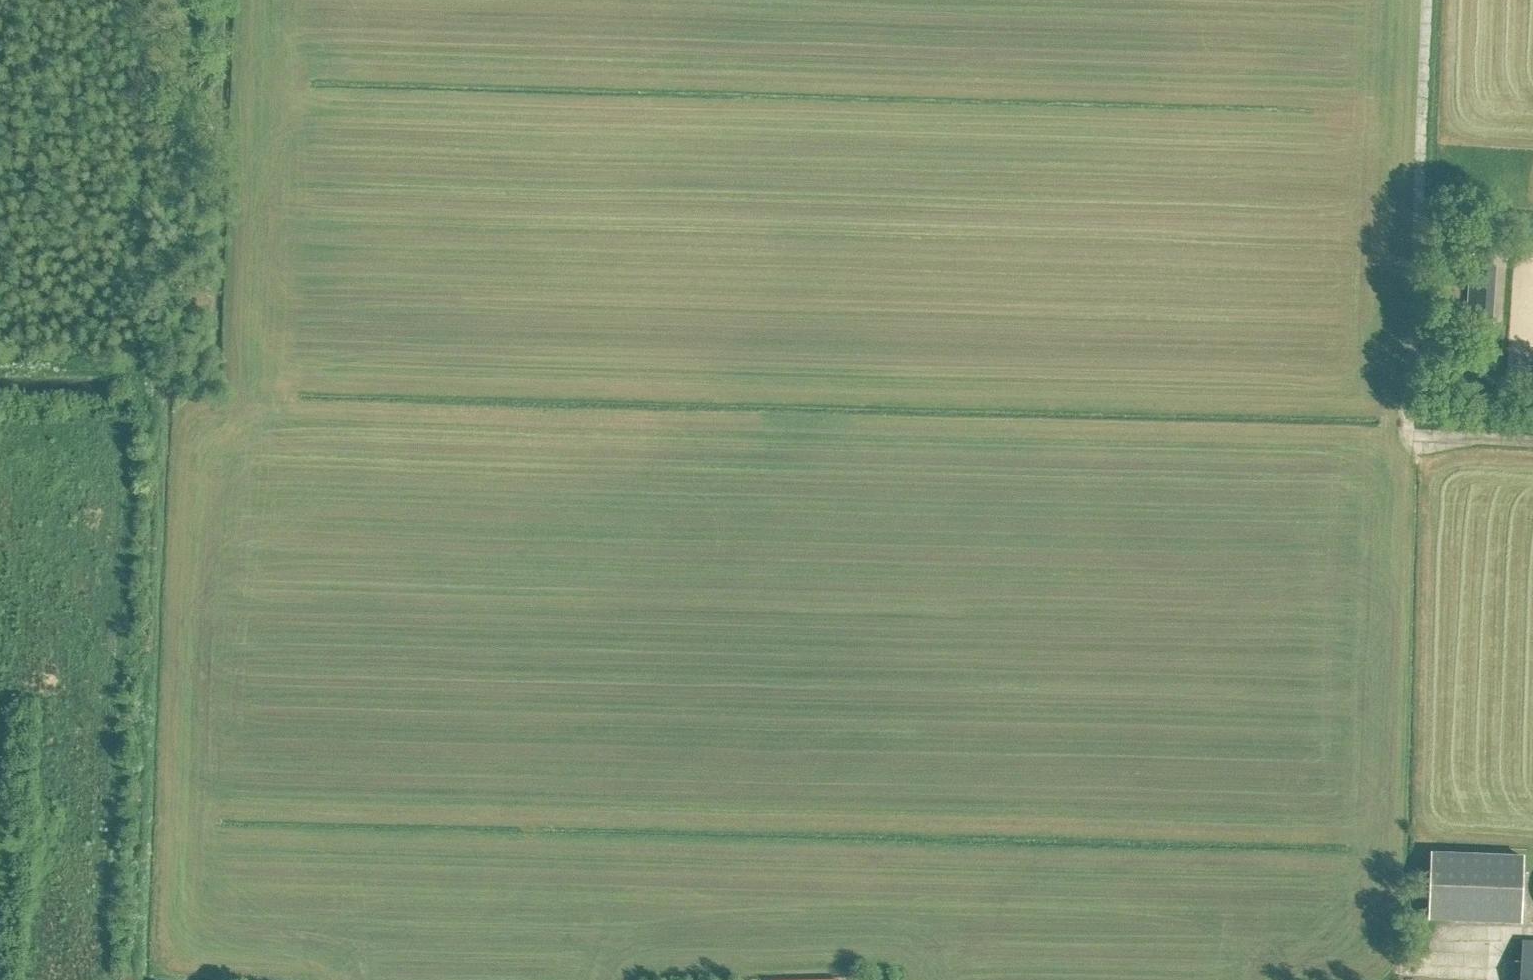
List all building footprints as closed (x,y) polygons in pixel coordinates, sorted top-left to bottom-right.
[(1466,333),(1485,334),(1490,265),(1471,264),(1466,333)] [(1431,853),(1429,921),(1522,924),(1524,856),(1431,853)] [(1521,979),(1532,979),(1532,942),(1523,941),(1521,979)]
